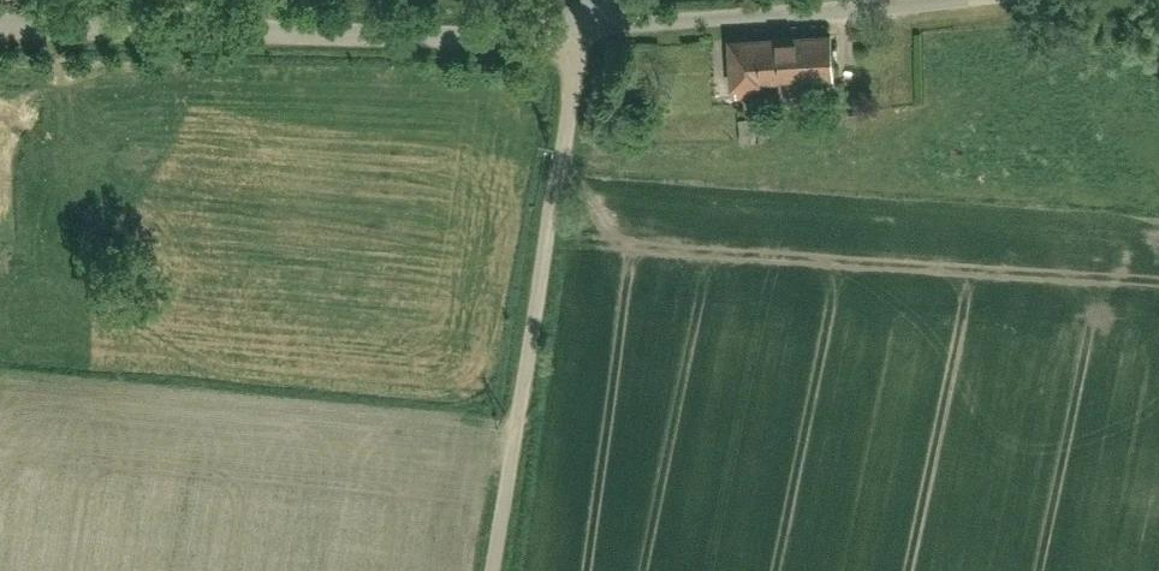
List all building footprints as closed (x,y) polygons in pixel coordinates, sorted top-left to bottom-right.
[(721,41),(725,93),(834,85),(830,33),(721,41)]
